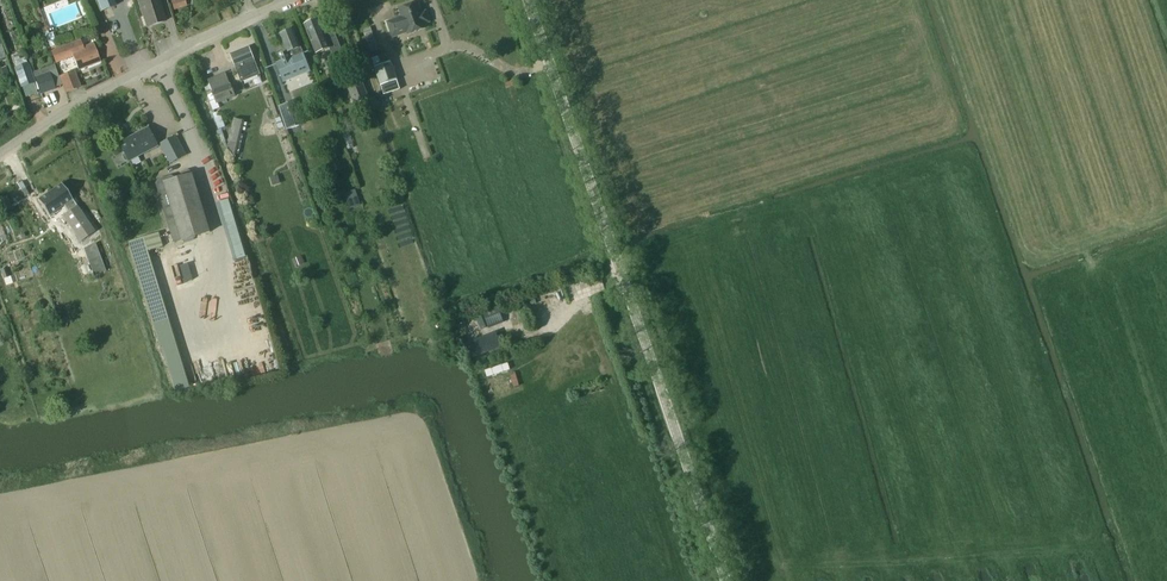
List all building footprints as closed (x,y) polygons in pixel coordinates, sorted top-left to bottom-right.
[(114,7),(112,0),(96,0),(101,12),(114,7)] [(158,0),(138,0),(147,28),(165,22),(158,0)] [(185,0),(175,0),(171,1),(174,10),(187,6),(185,0)] [(418,4),(400,10),(402,18),(388,23),(393,38),(408,33),(408,35),(426,28),(425,24),(430,23),(426,12),(421,14),(418,4)] [(345,58),(337,38),(335,33),(326,37),(319,19),(305,25),(312,43),(316,54),(330,49),(335,62),(345,58)] [(301,48),(293,29),(280,34),(287,51),(288,53),(284,55),(284,54),(283,53),(280,54),(279,55),(280,58),(282,59),(282,58),(283,60),(276,63),(281,77),(309,67),(301,48)] [(81,38),(83,45),(92,43),(90,36),(81,38)] [(82,48),(79,41),(51,52),(56,64),(73,57),(78,70),(100,62),(93,44),(82,48)] [(232,56),(242,82),(260,75),(249,49),(232,56)] [(380,86),(381,86),(384,95),(401,89),(391,61),(374,67),(380,86)] [(20,86),(34,82),(27,64),(14,68),(20,86)] [(67,93),(80,88),(74,72),(61,78),(67,93)] [(237,96),(225,72),(208,80),(217,105),(237,96)] [(49,73),(35,78),(41,93),(54,88),(49,73)] [(369,98),(361,77),(346,83),(354,104),(369,98)] [(279,107),(287,130),(302,125),(294,102),(279,107)] [(225,127),(222,115),(216,117),(219,128),(225,127)] [(239,155),(242,145),(244,135),(241,134),(244,121),(234,119),(232,129),(230,128),(228,134),(230,134),(228,142),(229,142),(227,152),(239,155)] [(158,146),(149,128),(121,143),(126,153),(124,154),(123,156),(125,160),(128,161),(129,160),(130,161),(158,146)] [(176,135),(160,144),(170,164),(186,156),(176,135)] [(174,243),(182,241),(211,232),(192,172),(189,170),(182,172),(180,176),(181,178),(176,179),(176,177),(172,175),(158,180),(156,183),(174,243)] [(61,184),(38,200),(49,216),(63,206),(69,213),(69,214),(77,208),(78,208),(61,184)] [(347,194),(351,208),(359,205),(355,191),(347,194)] [(231,198),(219,201),(234,260),(246,257),(231,198)] [(69,214),(64,217),(77,235),(89,227),(77,208),(69,214)] [(133,256),(163,247),(159,233),(129,242),(133,256)] [(505,323),(497,302),(481,308),(489,329),(505,323)] [(473,353),(500,341),(495,331),(468,343),(473,353)]
